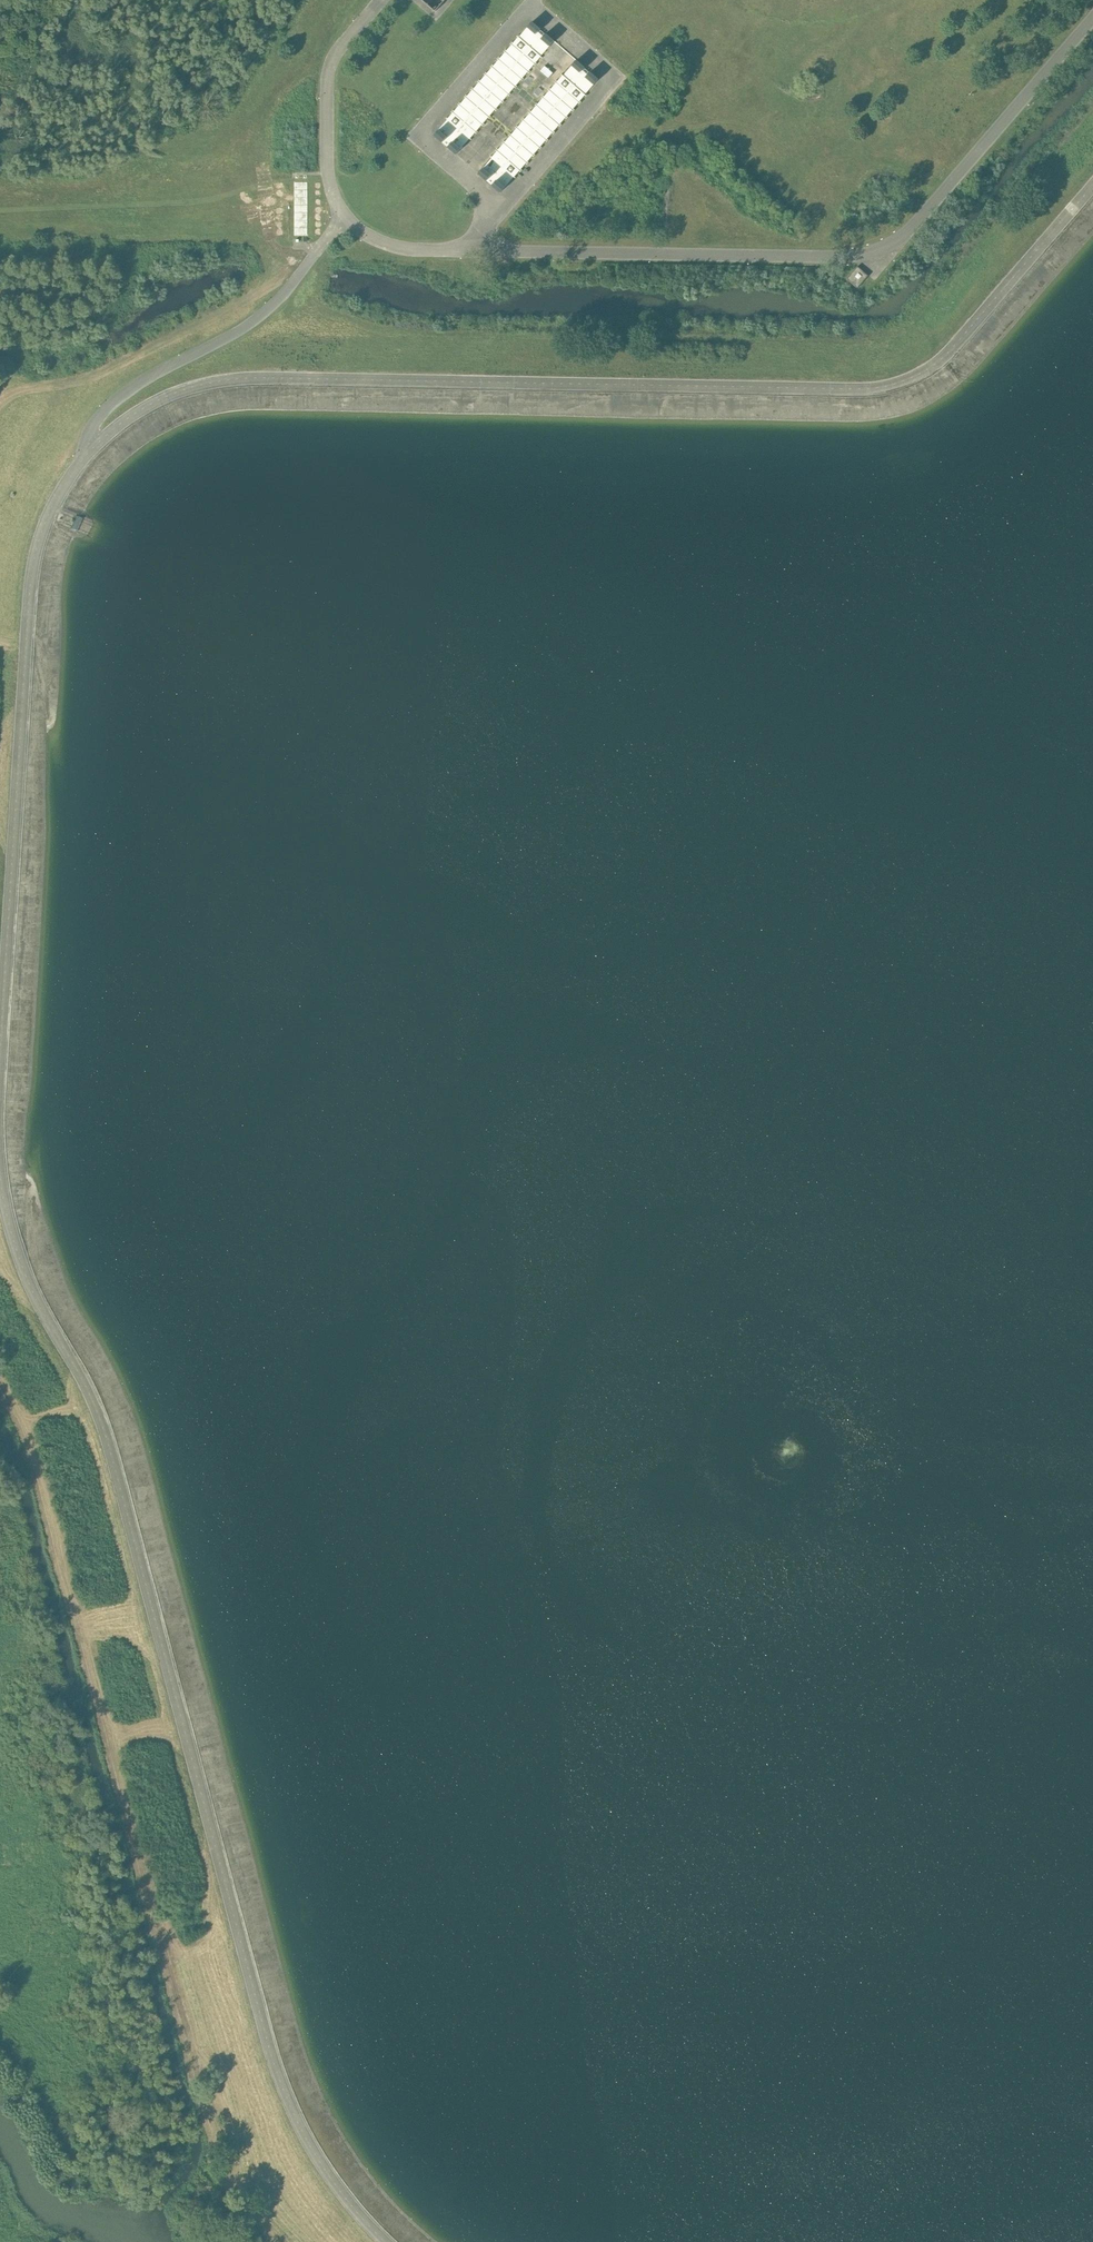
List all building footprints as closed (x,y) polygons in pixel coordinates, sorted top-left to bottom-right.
[(456,154),(554,40),(546,33),(546,34),(540,29),(541,29),(532,21),(434,135),(456,154)] [(585,67),(577,60),(478,173),(500,192),(599,79),(590,72),(584,67),(585,67)] [(549,78),(553,73),(545,65),(540,71),(549,78)] [(869,275),(858,266),(847,279),(858,288),(869,275)]
